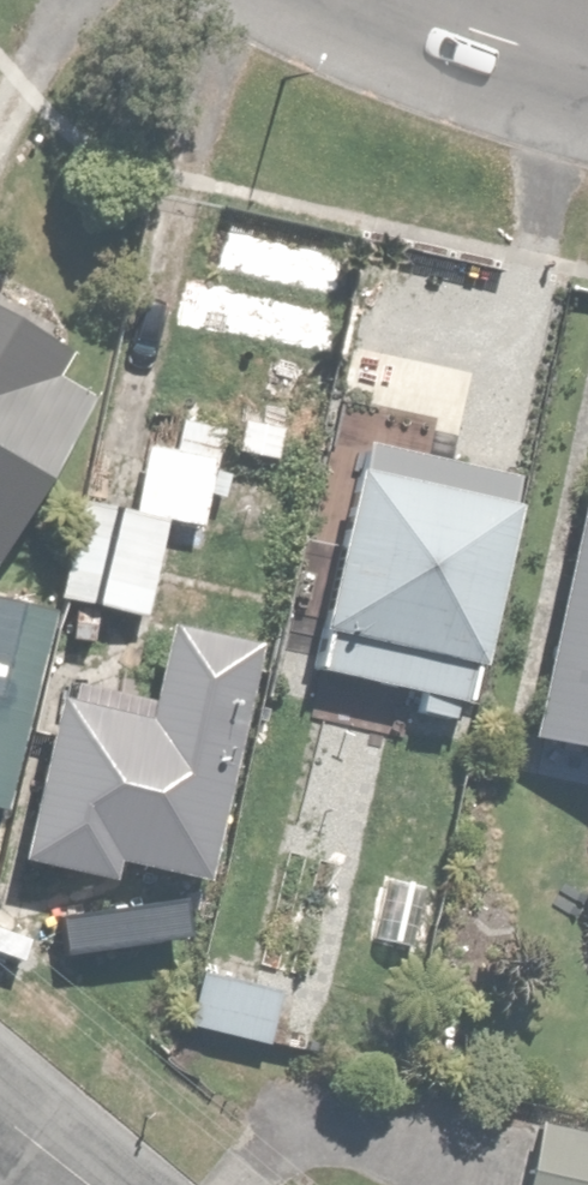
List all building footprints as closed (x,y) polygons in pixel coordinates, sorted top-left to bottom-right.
[(256,329),(173,316),(159,402),(242,415),(256,329)] [(75,405),(35,380),(48,358),(0,328),(0,521),(75,405)] [(205,529),(217,428),(177,423),(174,452),(145,449),(137,522),(205,529)] [(512,482),(358,452),(314,677),(469,706),(512,482)] [(585,479),(530,743),(587,755),(587,480),(585,479)] [(169,535),(82,514),(62,597),(149,618),(169,535)] [(9,812),(44,624),(25,621),(0,616),(0,810),(9,812)] [(151,725),(53,706),(20,869),(104,886),(108,867),(200,885),(248,644),(170,629),(151,725)] [(526,1184),(587,1184),(587,1136),(532,1131),(526,1184)]
